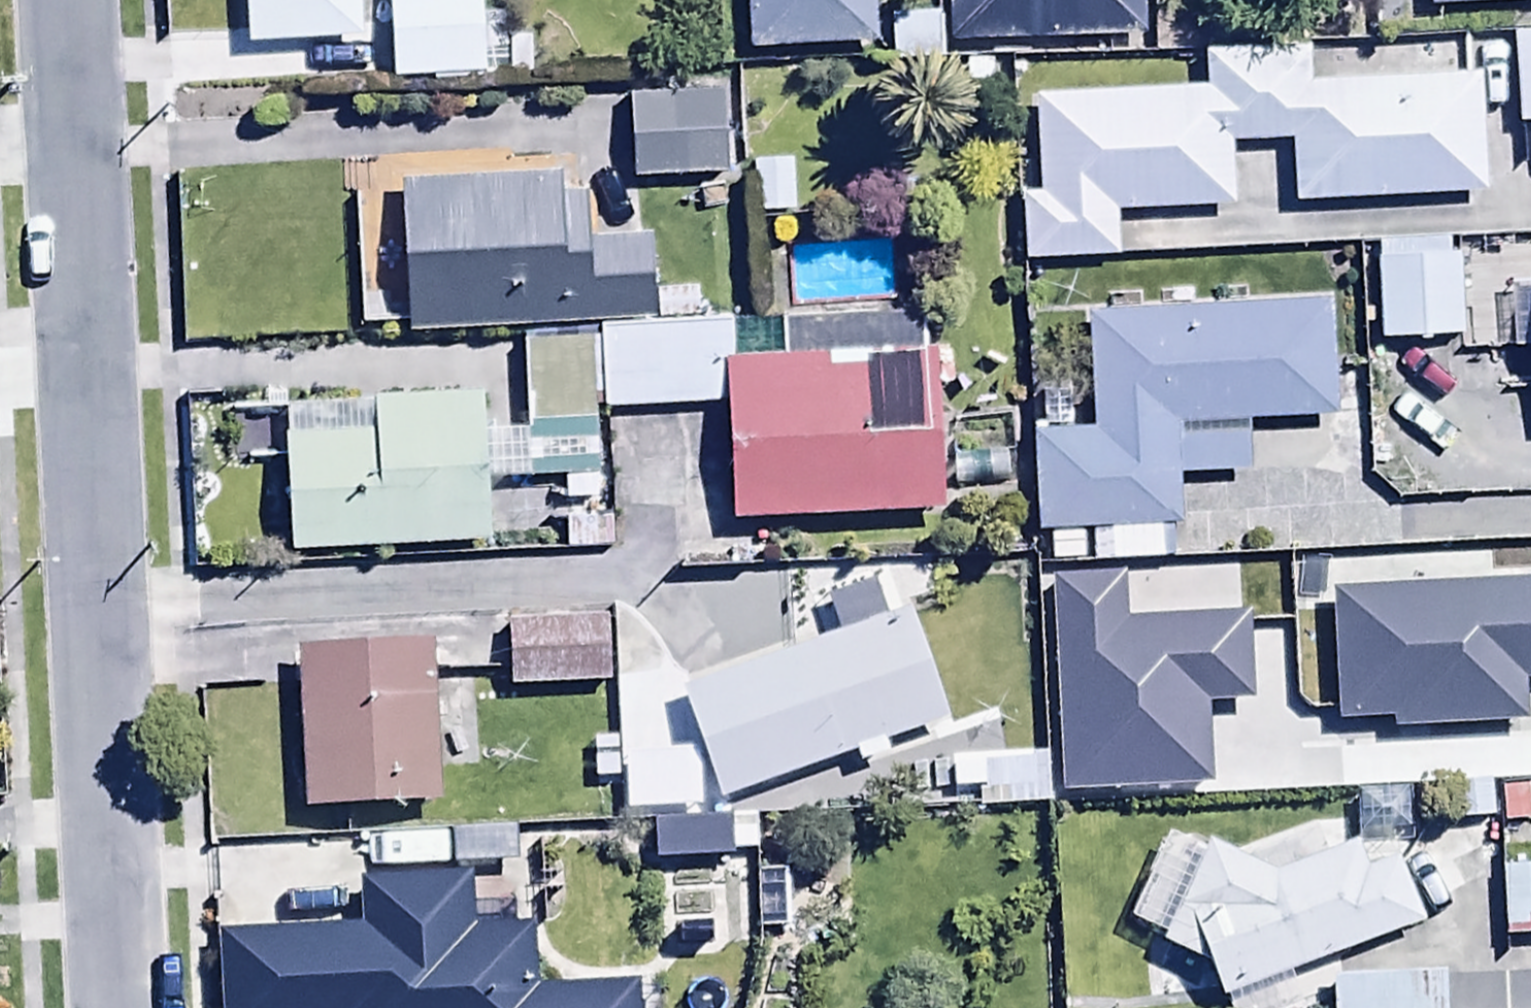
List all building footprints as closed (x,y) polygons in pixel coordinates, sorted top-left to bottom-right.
[(246,42),(359,37),(358,0),(244,0),(246,42)] [(391,78),(486,73),(482,0),(388,0),(391,78)] [(748,44),(873,43),(872,0),(747,0),(748,44)] [(946,42),(1140,38),(1140,0),(945,0),(946,42)] [(1530,125),(1530,36),(1514,37),(1519,126),(1530,125)] [(1230,145),(1286,142),(1289,205),(1482,196),(1476,75),(1307,83),(1305,51),(1208,56),(1210,87),(1013,97),(1021,264),(1117,259),(1115,215),(1234,209),(1230,145)] [(724,97),(628,105),(635,186),(730,178),(724,97)] [(695,295),(654,297),(651,235),(590,238),(588,187),(562,189),(561,173),(393,182),(397,254),(401,319),(402,334),(696,319),(695,295)] [(1450,256),(1449,239),(1375,241),(1378,346),(1462,343),(1460,256),(1450,256)] [(401,319),(397,254),(359,256),(362,321),(401,319)] [(1507,288),(1509,352),(1530,351),(1530,287),(1507,288)] [(1084,314),(1089,427),(1031,430),(1036,534),(1052,534),(1053,567),(1086,565),(1085,536),(1101,535),(1103,563),(1158,560),(1157,530),(1179,529),(1177,479),(1248,476),(1245,422),(1335,418),(1330,303),(1084,314)] [(723,360),(725,405),(732,527),(938,515),(927,312),(777,321),(780,356),(730,359),(723,360)] [(723,360),(730,359),(728,321),(600,328),(605,412),(725,405),(723,360)] [(286,454),(290,552),(485,544),(483,481),(563,478),(564,506),(593,505),(592,479),(584,479),(582,420),(534,422),(533,396),(513,397),(513,382),(491,383),(491,397),(400,401),(400,385),(380,386),(380,396),(371,396),(372,434),(360,434),(359,406),(245,411),(247,456),(286,454)] [(607,511),(558,513),(559,555),(609,553),(607,511)] [(1395,548),(1396,606),(1485,605),(1485,547),(1395,548)] [(889,756),(886,747),(946,725),(905,611),(677,693),(719,808),(852,759),(855,768),(889,756)] [(496,621),(431,623),(432,656),(497,654),(496,621)] [(604,625),(509,628),(512,695),(606,692),(604,625)] [(435,806),(429,646),(296,651),(302,810),(435,806)] [(1052,762),(981,761),(980,815),(1051,815),(1052,762)] [(749,823),(652,827),(653,864),(751,859),(749,823)] [(449,829),(449,868),(513,868),(513,829),(449,829)] [(1202,969),(1217,1000),(1416,925),(1392,861),(1369,870),(1359,844),(1273,876),(1205,844),(1202,849),(1171,834),(1129,920),(1164,937),(1159,948),(1202,969)] [(1503,874),(1504,942),(1530,941),(1530,874),(1503,874)] [(637,985),(546,990),(533,970),(532,929),(508,930),(507,889),(470,891),(469,881),(357,885),(359,937),(214,942),(217,1007),(638,1007),(637,985)] [(1329,982),(1330,1007),(1444,1007),(1443,977),(1329,982)]
